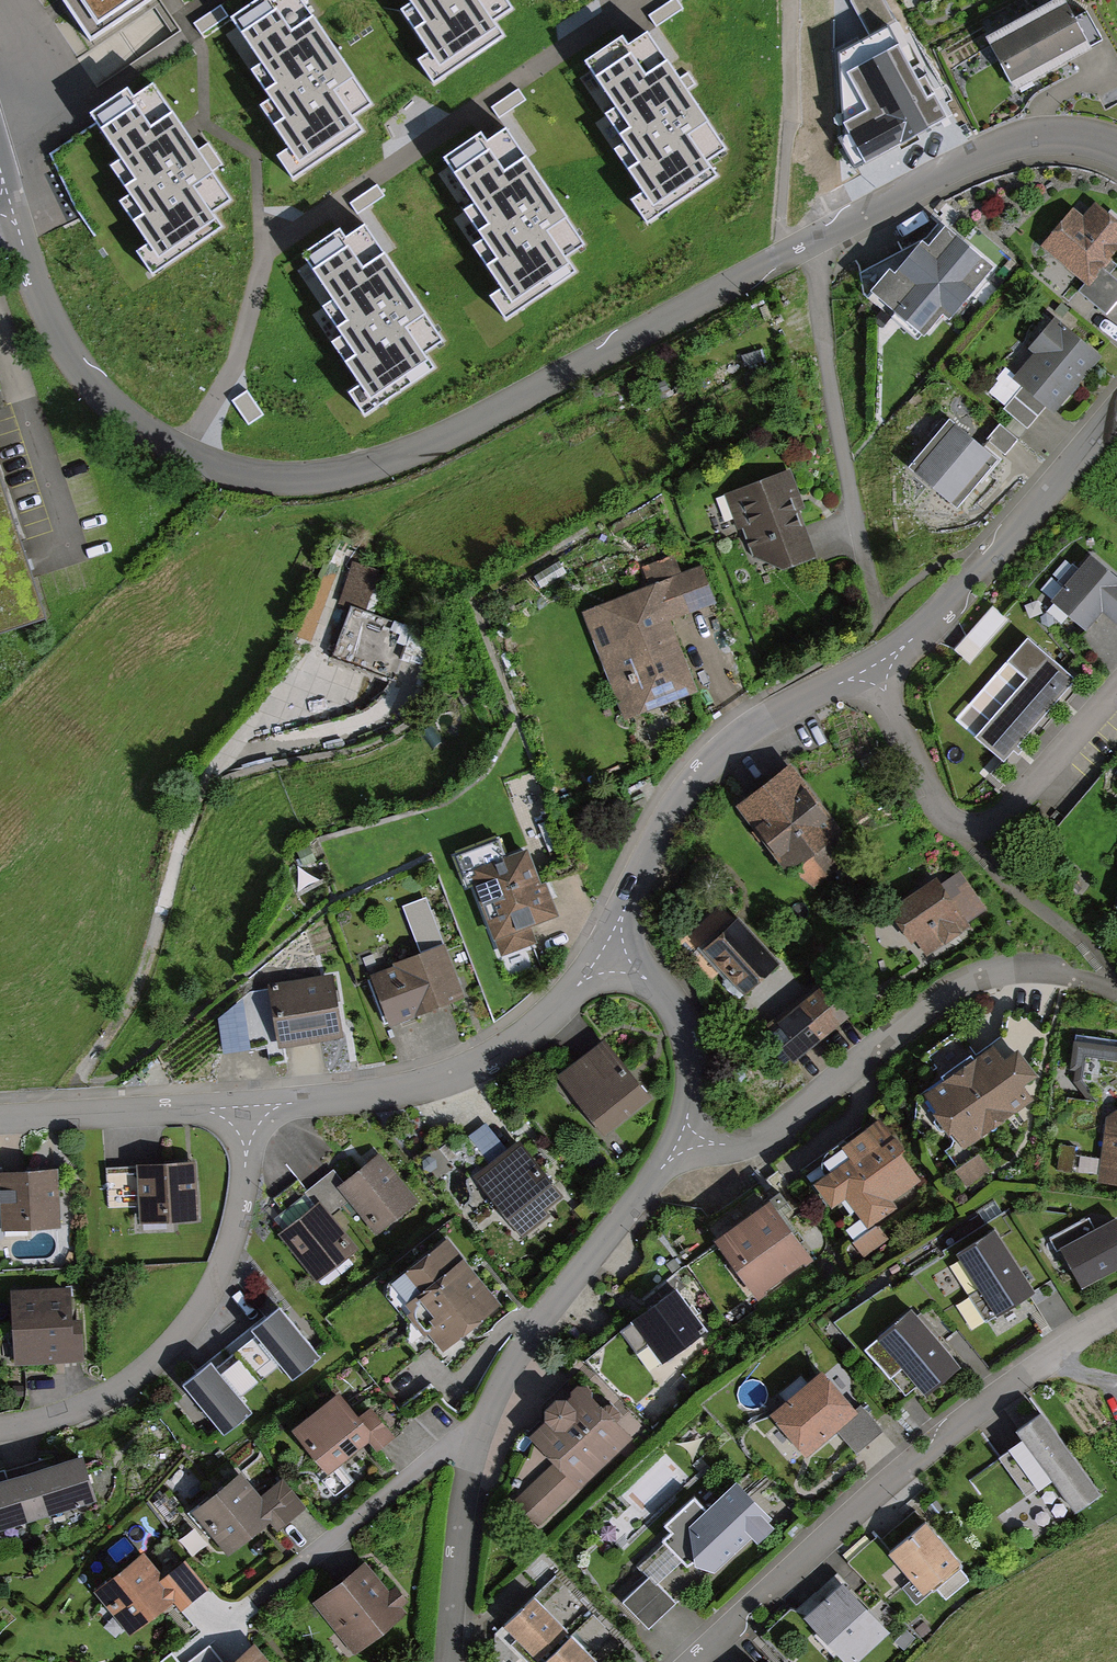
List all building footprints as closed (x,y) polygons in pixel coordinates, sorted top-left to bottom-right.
[(90,41),(149,0),(62,0),(90,41)] [(232,20),(264,66),(255,72),(273,99),(261,108),(288,147),(276,154),(293,178),(360,130),(350,116),(369,103),(297,0),(260,0),(232,20)] [(416,11),(404,20),(431,58),(419,66),(435,89),(503,42),(493,28),(512,15),(502,0),(409,0),(416,11)] [(1098,53),(1071,0),(1067,0),(993,37),(1021,92),(1098,53)] [(865,162),(948,116),(895,21),(842,50),(844,123),(865,162)] [(645,35),(632,44),(624,39),(587,64),(619,110),(610,117),(628,144),(616,153),(643,191),(631,199),(647,222),(715,175),(705,161),(724,148),(645,35)] [(151,85),(137,94),(129,89),(92,114),(124,160),(115,167),(134,194),(121,203),(148,241),(137,249),(153,272),(221,225),(211,211),(230,198),(151,85)] [(502,129),(489,138),(481,133),(444,158),(476,204),(467,211),(486,238),(473,247),(500,285),(489,293),(505,316),(573,269),(563,255),(581,242),(502,129)] [(1106,271),(1116,258),(1116,222),(1102,208),(1089,222),(1080,214),(1049,249),(1090,285),(1083,293),(1111,317),(1116,310),(1116,280),(1106,271)] [(361,224),(348,233),(340,227),(303,253),(335,299),(326,305),(345,332),(332,341),(359,380),(348,388),(364,411),(431,364),(422,350),(440,337),(361,224)] [(928,341),(948,317),(955,323),(999,270),(952,231),(935,252),(930,247),(903,279),(897,275),(877,300),(928,341)] [(1030,429),(1048,407),(1058,415),(1102,361),(1083,345),(1087,340),(1050,309),(1023,341),(1026,345),(1004,371),(1027,390),(1009,411),(1030,429)] [(1002,464),(956,423),(910,474),(956,516),(1002,464)] [(1007,459),(1020,445),(1003,429),(990,443),(1007,459)] [(51,622),(0,466),(0,639),(51,622)] [(820,560),(789,476),(757,488),(730,497),(753,558),(787,572),(820,560)] [(1095,559),(1058,603),(1091,631),(1106,614),(1116,623),(1116,578),(1095,559)] [(716,607),(702,572),(681,580),(674,562),(648,572),(655,589),(586,617),(629,723),(703,693),(675,624),(716,607)] [(379,579),(354,571),(341,608),(352,611),(333,665),(391,686),(410,631),(366,616),(379,579)] [(970,658),(1010,617),(994,602),(955,643),(970,658)] [(1028,636),(959,715),(1006,756),(1018,742),(1023,747),(1080,681),(1028,636)] [(855,859),(839,837),(844,834),(795,766),(740,805),(790,873),(799,867),(814,888),(855,859)] [(499,959),(536,944),(531,930),(563,917),(535,848),(465,876),(499,959)] [(966,883),(955,891),(946,877),(897,910),(928,954),(987,914),(966,883)] [(447,938),(430,896),(405,907),(421,948),(447,938)] [(736,926),(723,910),(688,937),(719,975),(725,970),(745,996),(781,967),(744,920),(736,926)] [(396,1025),(469,994),(447,943),(374,973),(396,1025)] [(229,1052),(270,1046),(272,1054),(288,1052),(288,1047),(346,1039),(337,975),(273,983),(274,990),(253,993),(224,1017),(229,1052)] [(796,1064),(854,1019),(829,987),(771,1032),(796,1064)] [(1013,1017),(1003,1026),(1020,1043),(1030,1033),(1013,1017)] [(1078,1036),(1073,1078),(1111,1126),(1104,1182),(1116,1184),(1116,1042),(1078,1036)] [(605,1038),(559,1076),(607,1136),(654,1098),(605,1038)] [(1037,1099),(1027,1084),(1042,1074),(1025,1048),(1010,1058),(1001,1044),(928,1092),(964,1147),(1037,1099)] [(489,1120),(471,1131),(483,1150),(501,1139),(489,1120)] [(893,1201),(921,1182),(878,1123),(847,1145),(856,1157),(817,1184),(834,1208),(847,1199),(869,1231),(899,1210),(893,1201)] [(565,1192),(521,1136),(473,1174),(522,1235),(551,1212),(547,1206),(565,1192)] [(419,1155),(438,1177),(455,1162),(437,1141),(419,1155)] [(968,1187),(994,1172),(984,1154),(958,1169),(968,1187)] [(417,1203),(379,1157),(339,1190),(377,1236),(417,1203)] [(202,1219),(198,1160),(139,1164),(143,1223),(202,1219)] [(2,1171),(2,1167),(0,1167),(0,1205),(1,1205),(2,1233),(63,1231),(60,1169),(2,1171)] [(358,1253),(319,1203),(277,1236),(315,1285),(358,1253)] [(757,1300),(810,1262),(770,1206),(716,1245),(757,1300)] [(1114,1216),(1062,1244),(1082,1282),(1116,1263),(1116,1220),(1114,1216)] [(1035,1287),(994,1221),(956,1245),(997,1311),(1035,1287)] [(864,1261),(888,1245),(879,1231),(854,1248),(864,1261)] [(444,1349),(503,1305),(451,1236),(392,1281),(444,1349)] [(15,1293),(18,1368),(87,1366),(86,1330),(75,1331),(73,1291),(15,1293)] [(638,1354),(648,1347),(664,1368),(709,1335),(678,1292),(622,1333),(638,1354)] [(960,1362),(911,1302),(876,1331),(925,1391),(960,1362)] [(232,1344),(258,1377),(279,1361),(292,1377),(317,1357),(278,1308),(232,1344)] [(237,1394),(258,1377),(232,1344),(183,1384),(222,1432),(250,1410),(237,1394)] [(860,1411),(827,1374),(776,1419),(809,1457),(837,1432),(857,1454),(883,1431),(863,1409),(860,1411)] [(586,1391),(572,1404),(566,1397),(549,1412),(556,1420),(535,1439),(519,1499),(546,1528),(592,1484),(591,1483),(635,1442),(586,1391)] [(329,1473),(373,1441),(380,1450),(401,1435),(382,1410),(367,1421),(346,1393),(297,1428),(329,1473)] [(1022,1431),(1029,1441),(1003,1459),(1029,1497),(1056,1479),(1079,1512),(1105,1495),(1048,1413),(1022,1431)] [(28,1468),(40,1509),(92,1494),(80,1453),(28,1468)] [(28,1468),(5,1475),(3,1468),(0,1468),(0,1521),(40,1509),(28,1468)] [(307,1512),(283,1483),(264,1498),(245,1474),(192,1516),(227,1559),(272,1523),(280,1533),(307,1512)] [(671,1527),(676,1533),(666,1543),(690,1569),(698,1563),(717,1574),(757,1538),(763,1544),(776,1532),(770,1526),(775,1521),(741,1485),(710,1513),(699,1501),(671,1527)] [(946,1600),(969,1582),(958,1568),(963,1564),(930,1521),(893,1550),(925,1591),(934,1585),(946,1600)] [(183,1598),(147,1552),(98,1591),(134,1637),(183,1598)] [(410,1621),(368,1564),(314,1603),(355,1660),(410,1621)] [(649,1632),(677,1606),(652,1580),(625,1605),(649,1632)] [(891,1633),(846,1581),(806,1616),(846,1661),(858,1661),(891,1633)] [(569,1633),(535,1595),(506,1620),(541,1659),(541,1658),(569,1633)] [(572,1631),(569,1633),(541,1658),(545,1661),(600,1661),(572,1631)] [(256,1646),(233,1661),(268,1661),(256,1646)]
